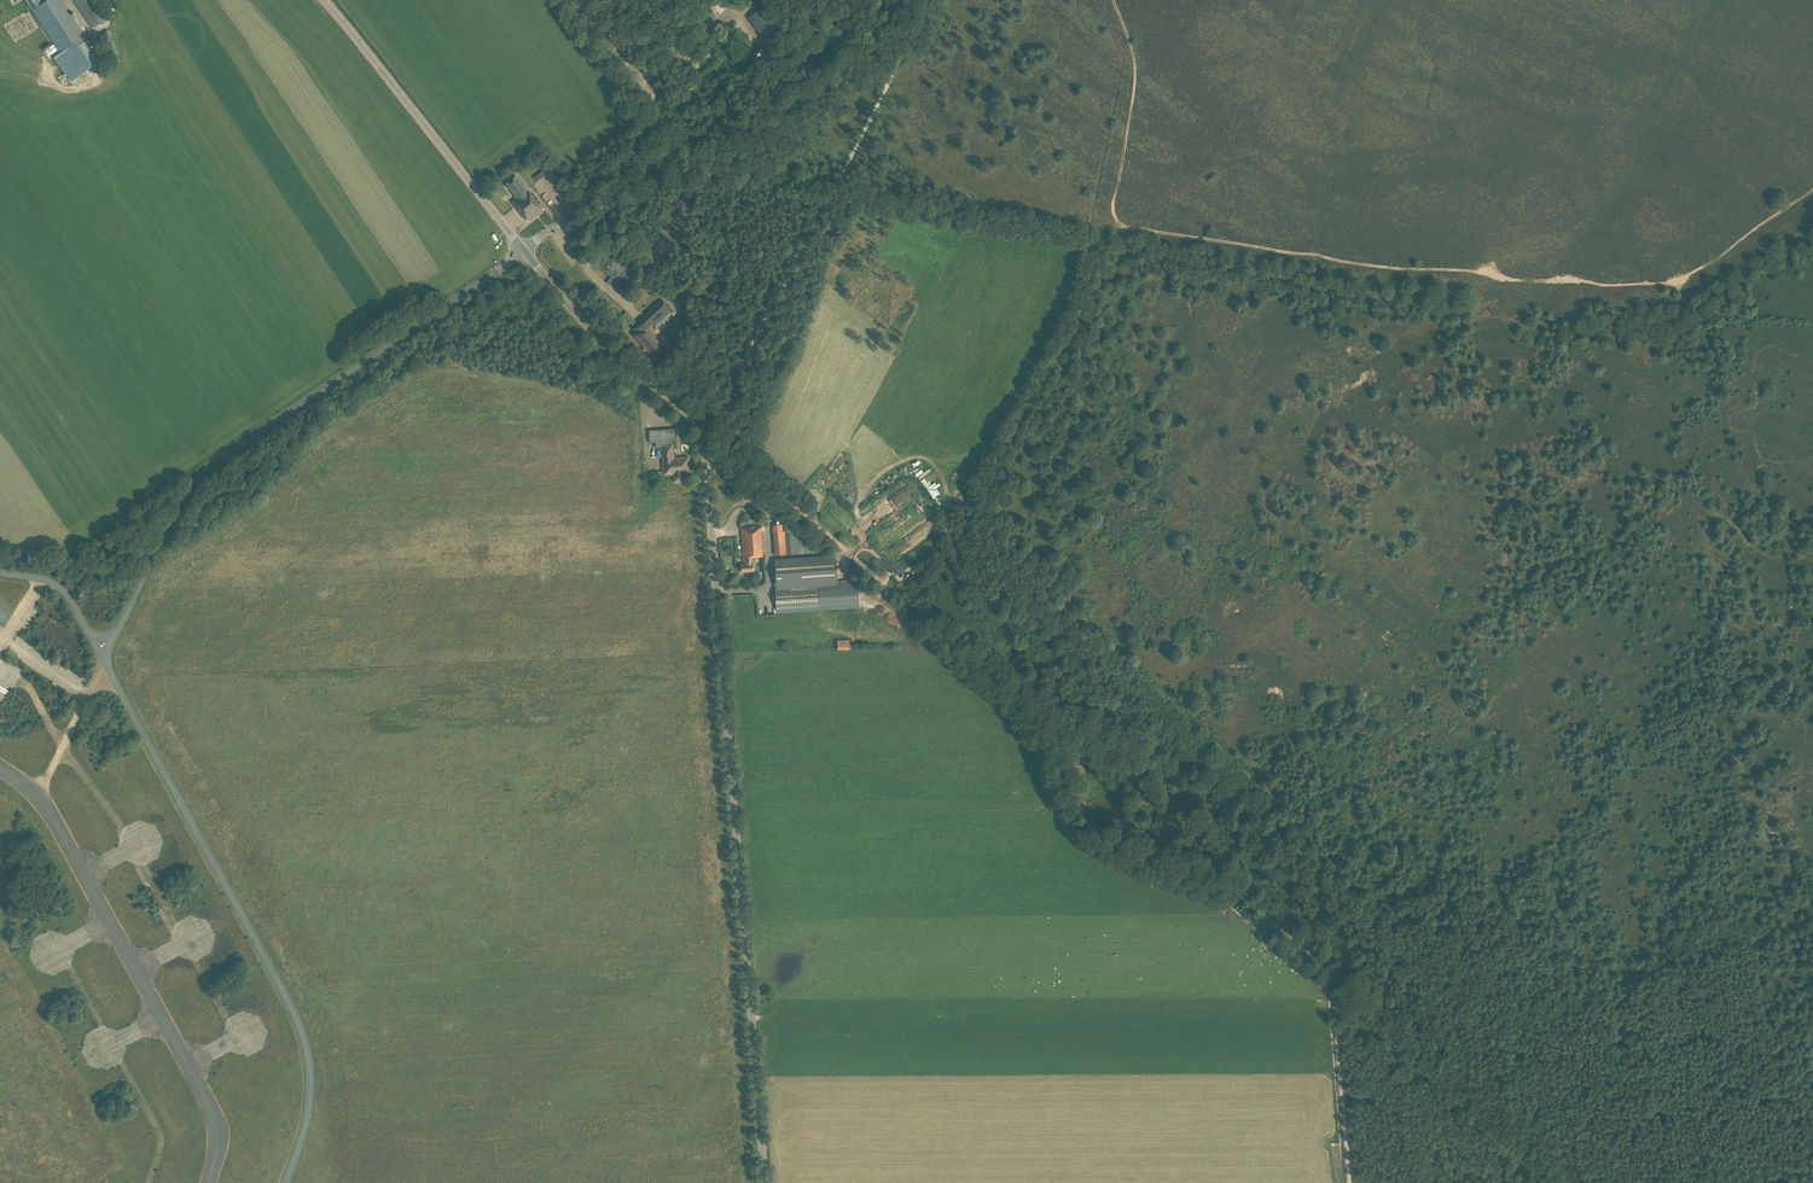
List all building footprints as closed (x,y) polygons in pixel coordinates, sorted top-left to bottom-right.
[(60,53),(53,58),(71,82),(94,65),(97,54),(86,40),(87,39),(62,0),(47,0),(43,2),(42,0),(26,0),(60,53)] [(91,28),(107,18),(96,0),(73,0),(91,28)] [(750,5),(751,4),(757,12),(749,18),(763,38),(778,27),(777,26),(779,25),(776,21),(774,22),(763,7),(763,8),(757,0),(746,0),(750,5)] [(709,6),(702,11),(709,21),(717,15),(709,6)] [(53,43),(44,50),(48,56),(57,50),(53,43)] [(727,91),(714,100),(718,105),(730,96),(727,91)] [(672,144),(664,149),(672,160),(679,154),(672,144)] [(647,161),(637,170),(643,175),(653,167),(647,161)] [(517,176),(507,184),(518,198),(513,201),(529,221),(544,209),(528,189),(517,176)] [(600,250),(591,265),(611,277),(608,283),(615,287),(614,288),(618,289),(619,287),(623,290),(630,279),(628,277),(628,276),(626,274),(630,268),(600,250)] [(635,331),(632,334),(644,348),(642,349),(648,355),(650,354),(652,357),(665,346),(650,330),(653,327),(655,329),(674,312),(664,300),(632,328),(635,331)] [(674,428),(648,430),(649,442),(655,442),(656,448),(662,447),(664,474),(674,473),(674,481),(684,480),(683,473),(689,472),(688,457),(673,458),(673,456),(675,456),(675,452),(673,452),(672,441),(675,441),(674,428)] [(786,548),(785,532),(775,532),(774,525),(773,525),(774,549),(786,548)] [(743,556),(750,555),(759,554),(759,557),(762,556),(760,538),(761,538),(761,533),(763,532),(763,526),(741,527),(743,556)] [(879,529),(875,533),(877,536),(875,537),(877,540),(886,533),(884,531),(882,532),(879,529)] [(803,553),(802,531),(789,532),(791,554),(803,553)] [(750,555),(743,556),(743,558),(745,558),(746,564),(741,564),(741,572),(754,571),(753,563),(751,564),(751,557),(750,557),(750,555)] [(826,559),(777,562),(778,586),(828,583),(826,559)] [(828,583),(778,586),(774,587),(776,613),(860,606),(858,580),(828,583)] [(3,627),(12,615),(0,607),(0,625),(3,627)]
